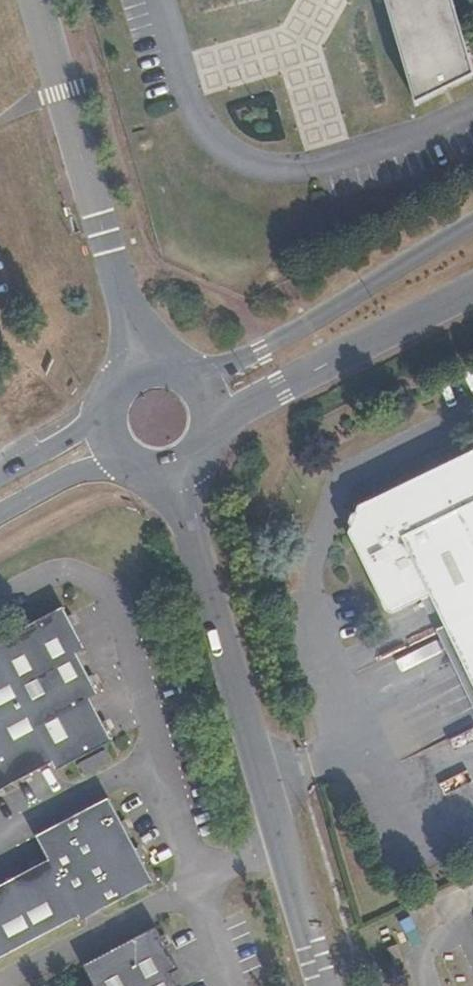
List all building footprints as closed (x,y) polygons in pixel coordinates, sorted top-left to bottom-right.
[(419,105),(472,78),(472,62),(455,0),(390,0),(419,105)] [(358,504),(356,510),(352,510),(348,522),(352,525),(349,529),(388,609),(395,612),(433,594),(472,678),(472,449),(358,504)] [(48,762),(55,772),(110,744),(89,702),(97,698),(76,657),(83,653),(62,612),(0,645),(0,788),(48,762)] [(110,764),(105,753),(79,767),(83,778),(110,764)] [(80,923),(151,884),(107,800),(35,838),(46,862),(0,886),(0,956),(76,915),(80,923)] [(171,977),(177,973),(156,930),(83,968),(92,985),(176,985),(171,977)] [(405,959),(399,942),(389,946),(395,963),(405,959)]
